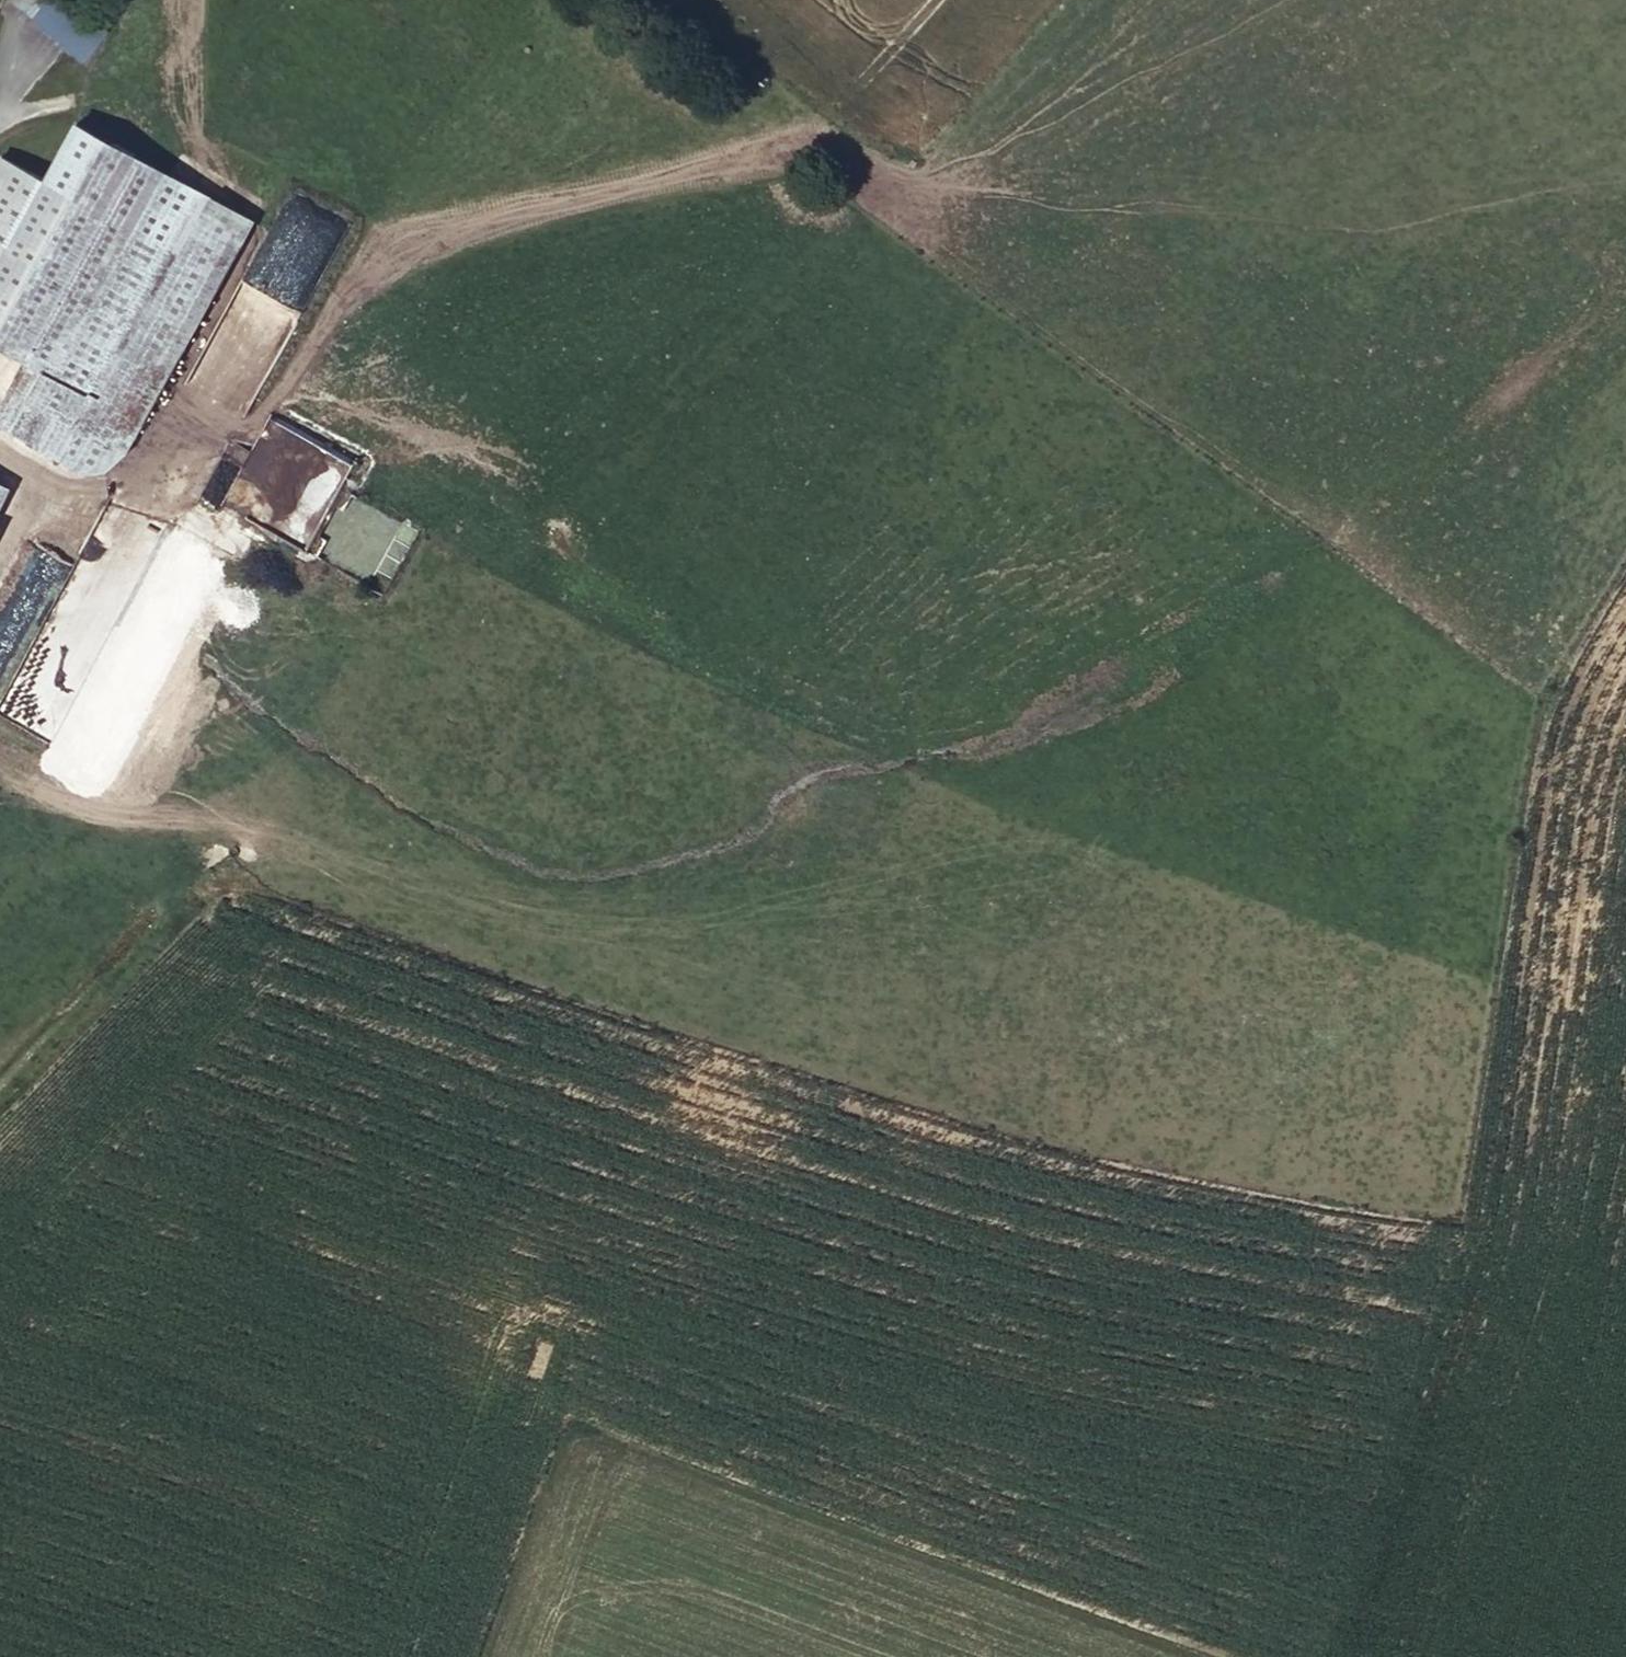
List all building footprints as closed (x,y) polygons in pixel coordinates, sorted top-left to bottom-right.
[(21,0),(12,0),(0,16),(0,26),(44,62),(65,37),(21,0)] [(12,0),(0,0),(0,16),(12,0)] [(32,387),(17,428),(76,455),(208,175),(44,101),(18,162),(144,219),(74,373),(60,383),(32,387)] [(18,162),(0,153),(0,340),(10,345),(74,373),(144,219),(18,162)] [(17,428),(32,387),(60,383),(74,373),(10,345),(0,368),(0,420),(17,428)]
